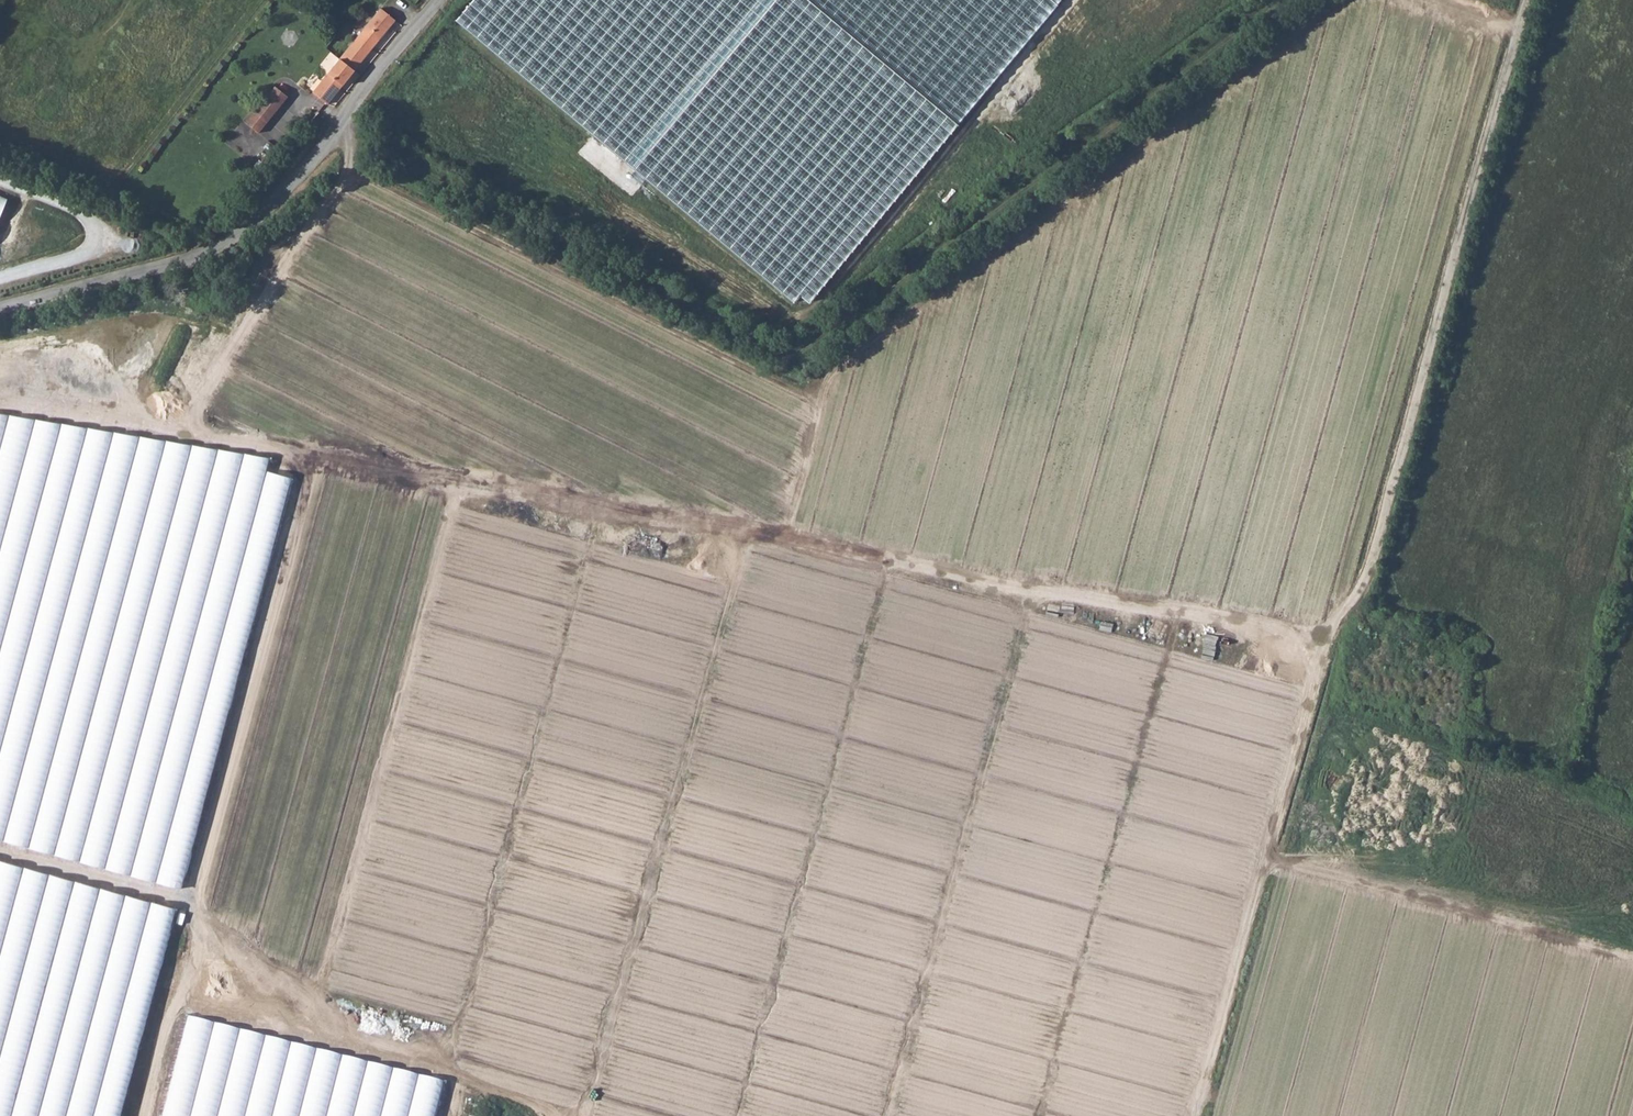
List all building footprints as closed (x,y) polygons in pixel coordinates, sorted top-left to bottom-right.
[(459,19),(793,300),(800,292),(810,300),(1062,0),(475,0),(459,19)] [(311,93),(326,105),(395,21),(380,9),(327,72),(311,93)] [(275,85),(245,121),(257,131),(287,96),(275,85)] [(176,906),(179,891),(204,802),(258,600),(291,478),(266,471),(269,458),(201,447),(160,440),(0,414),(0,1115),(119,1115),(176,906)] [(188,1017),(162,1115),(434,1115),(443,1082),(188,1017)]
